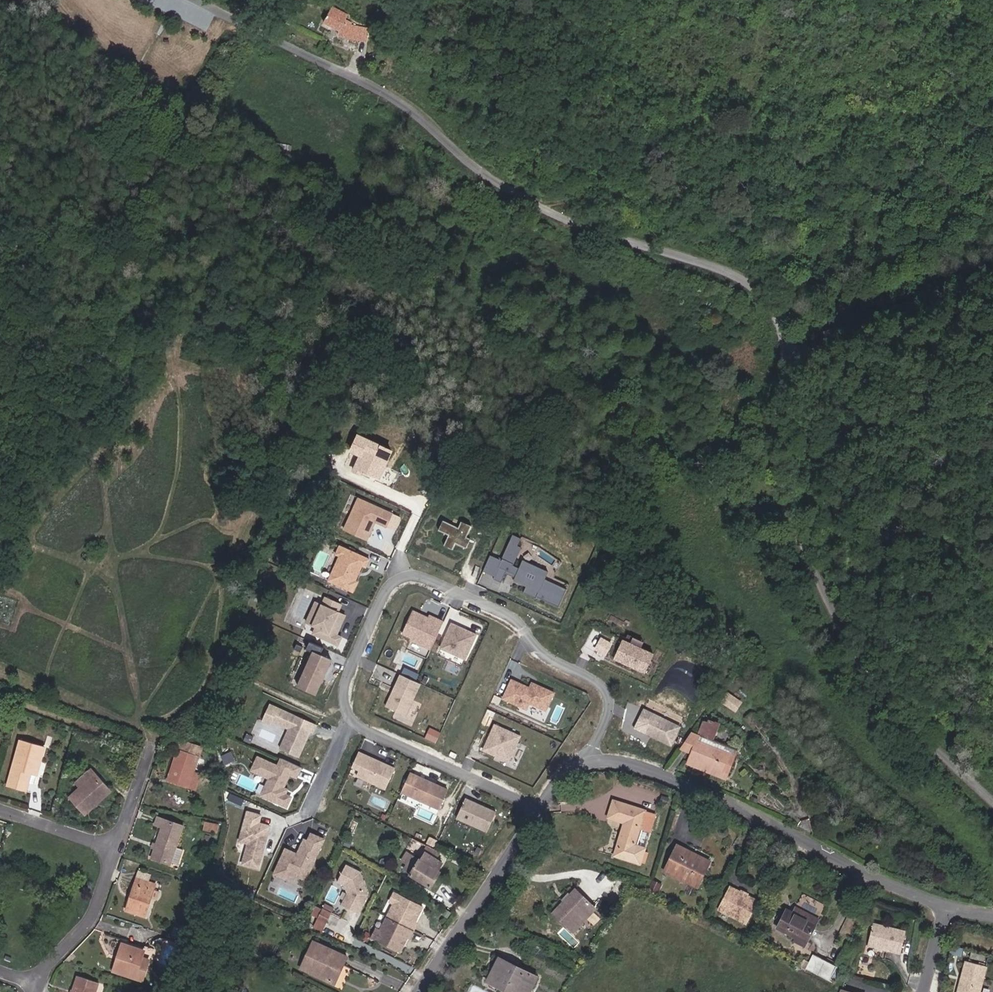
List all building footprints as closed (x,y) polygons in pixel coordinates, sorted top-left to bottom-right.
[(348,39),(366,40),(369,27),(349,22),(350,19),(346,17),(345,18),(342,17),(344,13),(327,6),(321,22),(337,30),(336,34),(348,39)] [(394,450),(357,434),(348,453),(359,457),(352,471),(379,483),(394,450)] [(390,513),(357,499),(344,529),(367,539),(374,523),(384,527),(390,513)] [(457,528),(443,520),(439,530),(448,535),(444,545),(453,548),(455,544),(465,548),(470,539),(465,538),(469,527),(461,523),(457,528)] [(500,558),(489,554),(483,569),(492,573),(489,579),(501,583),(506,570),(518,575),(518,581),(525,584),(522,590),(558,606),(566,588),(545,579),(546,571),(524,562),(520,570),(512,567),(525,535),(513,530),(500,558)] [(370,560),(340,547),(339,556),(328,580),(354,591),(357,584),(351,582),(359,564),(367,567),(370,560)] [(323,605),(315,601),(306,621),(316,626),(313,632),(335,642),(338,637),(334,636),(344,613),(339,611),(342,603),(327,596),(323,605)] [(427,616),(412,610),(400,635),(411,640),(408,647),(426,655),(443,619),(430,613),(427,616)] [(477,636),(451,624),(440,650),(465,661),(477,636)] [(655,654),(623,639),(614,658),(646,673),(655,654)] [(330,658),(313,650),(297,687),(314,694),(330,658)] [(420,684),(400,675),(386,708),(405,716),(420,684)] [(529,686),(510,678),(499,701),(525,713),(529,705),(546,713),(556,690),(532,680),(529,686)] [(270,703),(262,720),(270,724),(273,719),(290,727),(280,748),(299,757),(306,741),(301,739),(305,731),(312,734),(316,724),(270,703)] [(681,727),(644,709),(634,729),(671,747),(681,727)] [(727,752),(720,771),(724,772),(733,746),(711,737),(717,720),(704,714),(698,732),(693,731),(714,749),(727,752)] [(522,734),(495,723),(483,751),(510,762),(522,734)] [(714,749),(693,731),(680,749),(689,751),(692,741),(714,749)] [(198,744),(179,738),(165,779),(185,784),(198,744)] [(21,772),(34,776),(43,747),(19,740),(5,786),(23,792),(26,783),(18,780),(21,772)] [(702,764),(714,749),(692,741),(689,751),(686,759),(702,764)] [(519,762),(524,748),(518,746),(513,760),(519,762)] [(727,752),(714,749),(702,764),(720,771),(727,752)] [(393,769),(359,753),(353,766),(359,768),(356,775),(384,788),(393,769)] [(278,765),(257,756),(251,769),(270,778),(262,795),(285,805),(289,798),(279,794),(288,772),(296,776),(300,766),(281,758),(278,765)] [(80,778),(93,765),(88,759),(75,772),(80,778)] [(111,781),(93,765),(80,778),(68,790),(84,807),(111,781)] [(18,780),(26,783),(31,785),(34,776),(21,772),(18,780)] [(446,790),(409,773),(401,792),(438,809),(446,790)] [(622,819),(615,842),(621,844),(618,854),(637,860),(641,844),(633,842),(639,824),(646,825),(651,808),(611,796),(605,813),(622,819)] [(495,811),(467,799),(458,818),(487,830),(495,811)] [(263,816),(250,812),(241,845),(249,847),(244,864),(256,868),(267,830),(259,828),(263,816)] [(181,823),(155,814),(152,824),(159,826),(153,845),(149,844),(147,852),(151,853),(149,860),(167,866),(168,864),(173,866),(179,851),(172,848),(181,823)] [(216,821),(213,828),(224,833),(226,825),(216,821)] [(287,847),(275,874),(291,881),(297,874),(307,879),(325,839),(313,834),(310,839),(305,837),(298,852),(287,847)] [(684,850),(686,846),(676,840),(662,864),(694,883),(708,859),(698,853),(696,856),(684,850)] [(612,853),(618,854),(621,844),(615,842),(612,853)] [(696,856),(698,853),(693,850),(686,846),(684,850),(696,856)] [(426,849),(424,854),(432,858),(435,852),(426,849)] [(412,875),(432,888),(441,873),(406,852),(401,860),(408,865),(405,869),(413,873),(412,875)] [(354,909),(357,911),(366,894),(359,871),(345,863),(336,881),(343,884),(345,892),(339,904),(351,910),(354,909)] [(136,880),(133,887),(143,891),(146,884),(136,880)] [(729,881),(719,905),(747,917),(758,893),(750,890),(749,892),(736,886),(737,884),(729,881)] [(154,886),(146,884),(143,891),(133,887),(124,912),(143,918),(154,886)] [(324,898),(333,903),(338,893),(329,888),(324,898)] [(552,911),(568,926),(588,904),(573,889),(552,911)] [(394,904),(379,931),(375,929),(370,938),(398,953),(407,937),(409,938),(416,924),(414,923),(422,907),(395,892),(390,902),(394,904)] [(817,912),(794,900),(791,907),(783,904),(774,923),(804,938),(817,912)] [(325,922),(331,911),(322,907),(316,917),(325,922)] [(904,921),(871,913),(866,935),(899,942),(904,921)] [(318,941),(309,956),(315,960),(309,969),(335,983),(349,959),(318,941)] [(120,963),(126,948),(121,946),(116,962),(120,963)] [(120,963),(116,962),(112,973),(142,983),(146,972),(138,969),(143,953),(128,948),(126,948),(120,963)] [(965,949),(955,991),(975,991),(984,954),(965,949)] [(482,978),(490,982),(492,977),(517,990),(524,977),(530,980),(535,972),(495,953),(482,978)] [(837,966),(812,954),(805,969),(830,981),(837,966)] [(76,976),(72,991),(96,991),(98,982),(76,976)] [(530,980),(524,977),(517,990),(492,977),(490,982),(509,991),(524,991),(530,980)] [(844,983),(842,991),(870,991),(871,988),(844,983)]
